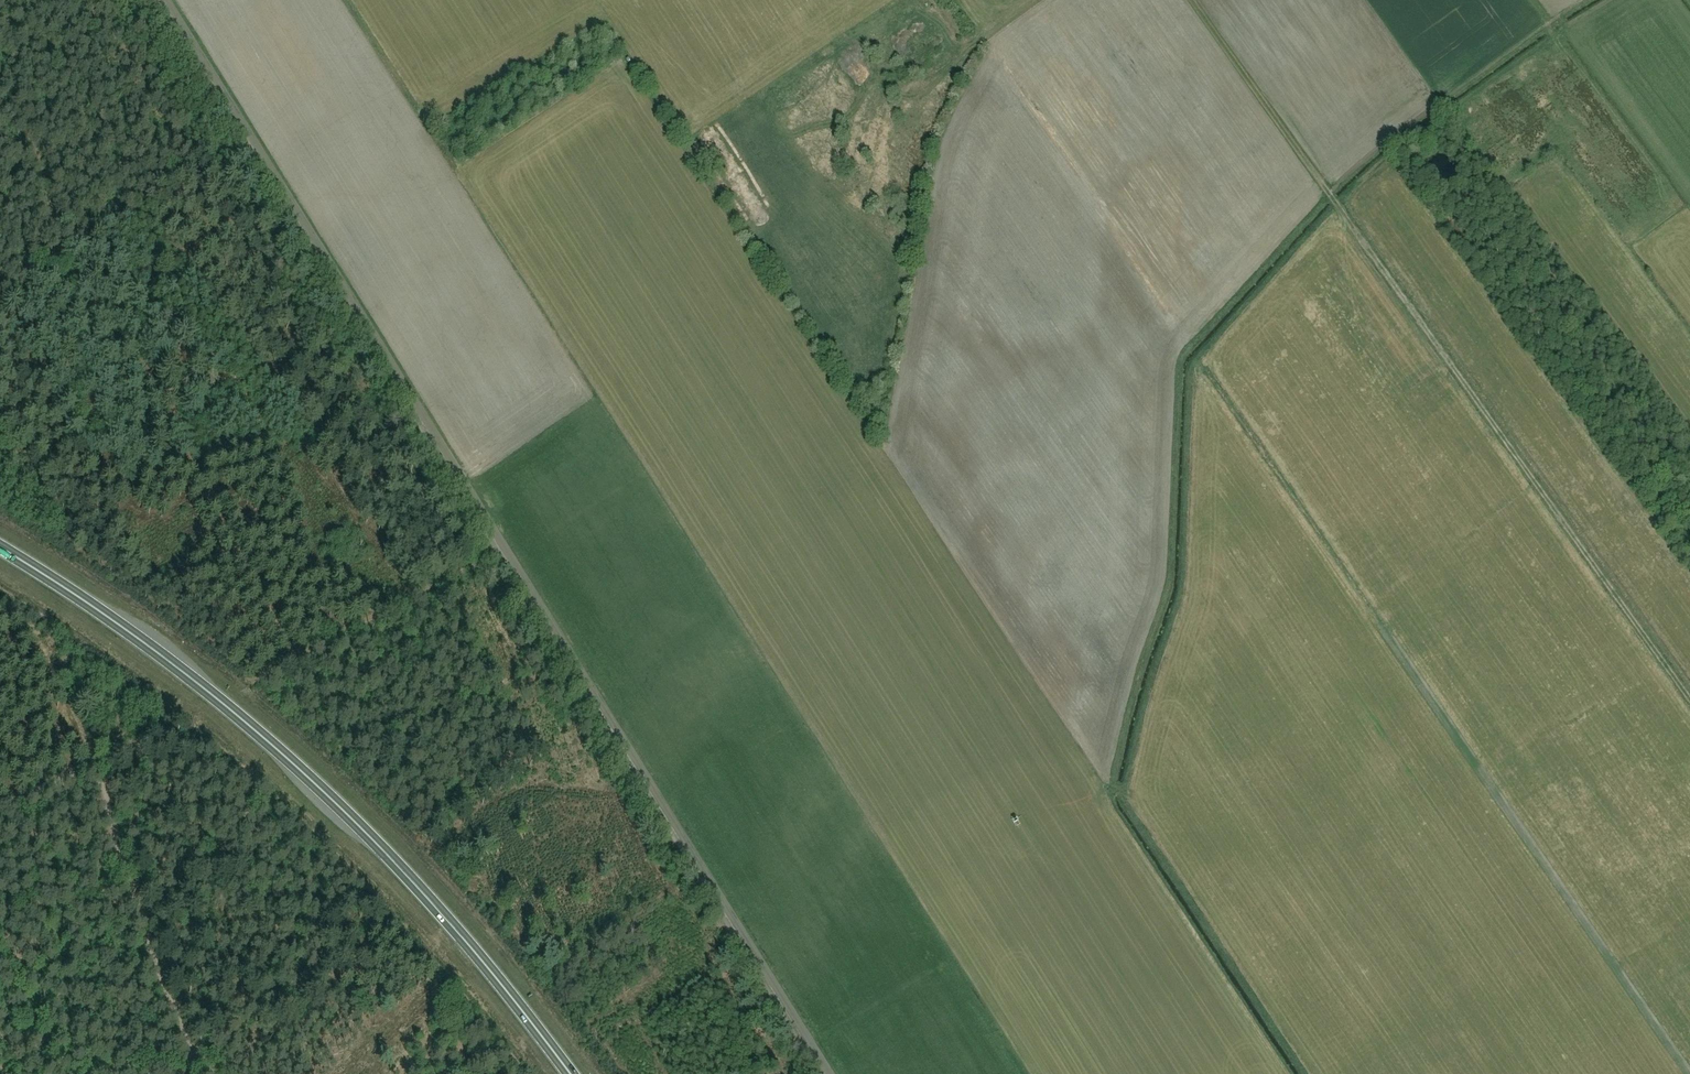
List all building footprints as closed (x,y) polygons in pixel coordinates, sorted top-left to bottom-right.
[(465,463),(469,460),(463,450),(459,453),(465,463)]
